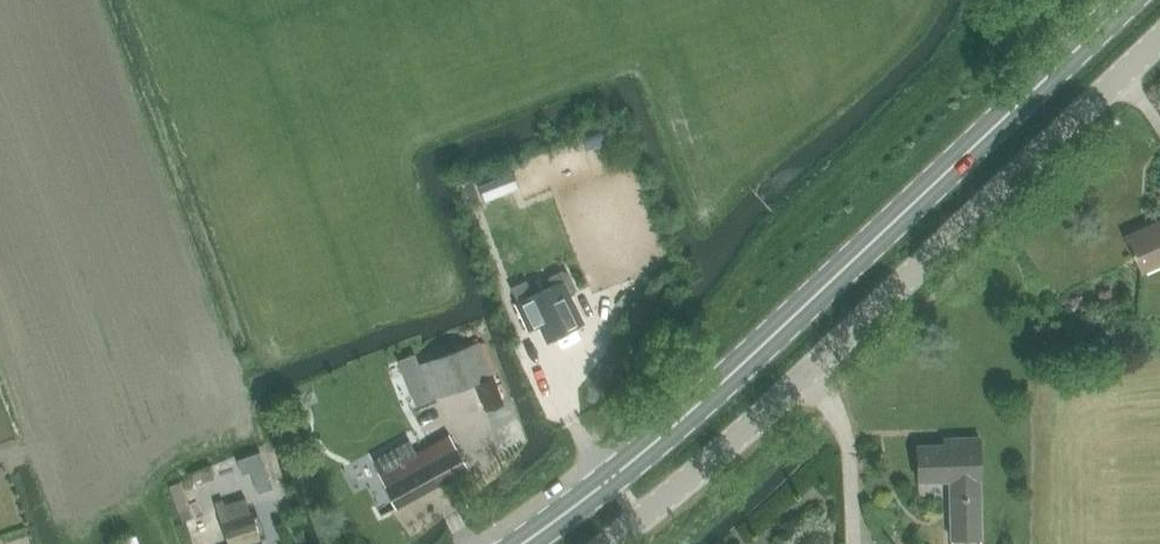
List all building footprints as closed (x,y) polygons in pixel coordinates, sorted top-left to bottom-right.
[(602,147),(617,154),(626,135),(610,128),(602,147)] [(514,167),(480,183),(486,195),(520,179),(514,167)] [(1139,273),(1159,263),(1159,220),(1123,237),(1139,273)] [(526,281),(512,287),(519,301),(515,303),(528,330),(539,324),(547,341),(584,323),(570,294),(576,291),(576,288),(569,273),(563,271),(550,277),(549,282),(551,286),(533,295),(526,281)] [(400,363),(438,355),(437,350),(470,343),(467,328),(414,339),(416,350),(398,354),(400,363)] [(480,342),(421,362),(433,397),(477,382),(486,409),(501,404),(480,342)] [(374,459),(381,471),(378,472),(398,508),(470,468),(450,433),(418,450),(412,439),(374,459)] [(955,436),(954,443),(916,444),(917,481),(950,480),(950,497),(951,497),(952,538),(981,537),(979,497),(980,496),(979,435),(955,436)] [(260,451),(237,459),(242,473),(251,470),(259,493),(273,487),(260,451)] [(217,501),(232,543),(266,543),(249,496),(225,505),(224,499),(217,501)] [(139,534),(111,543),(142,543),(139,534)]
